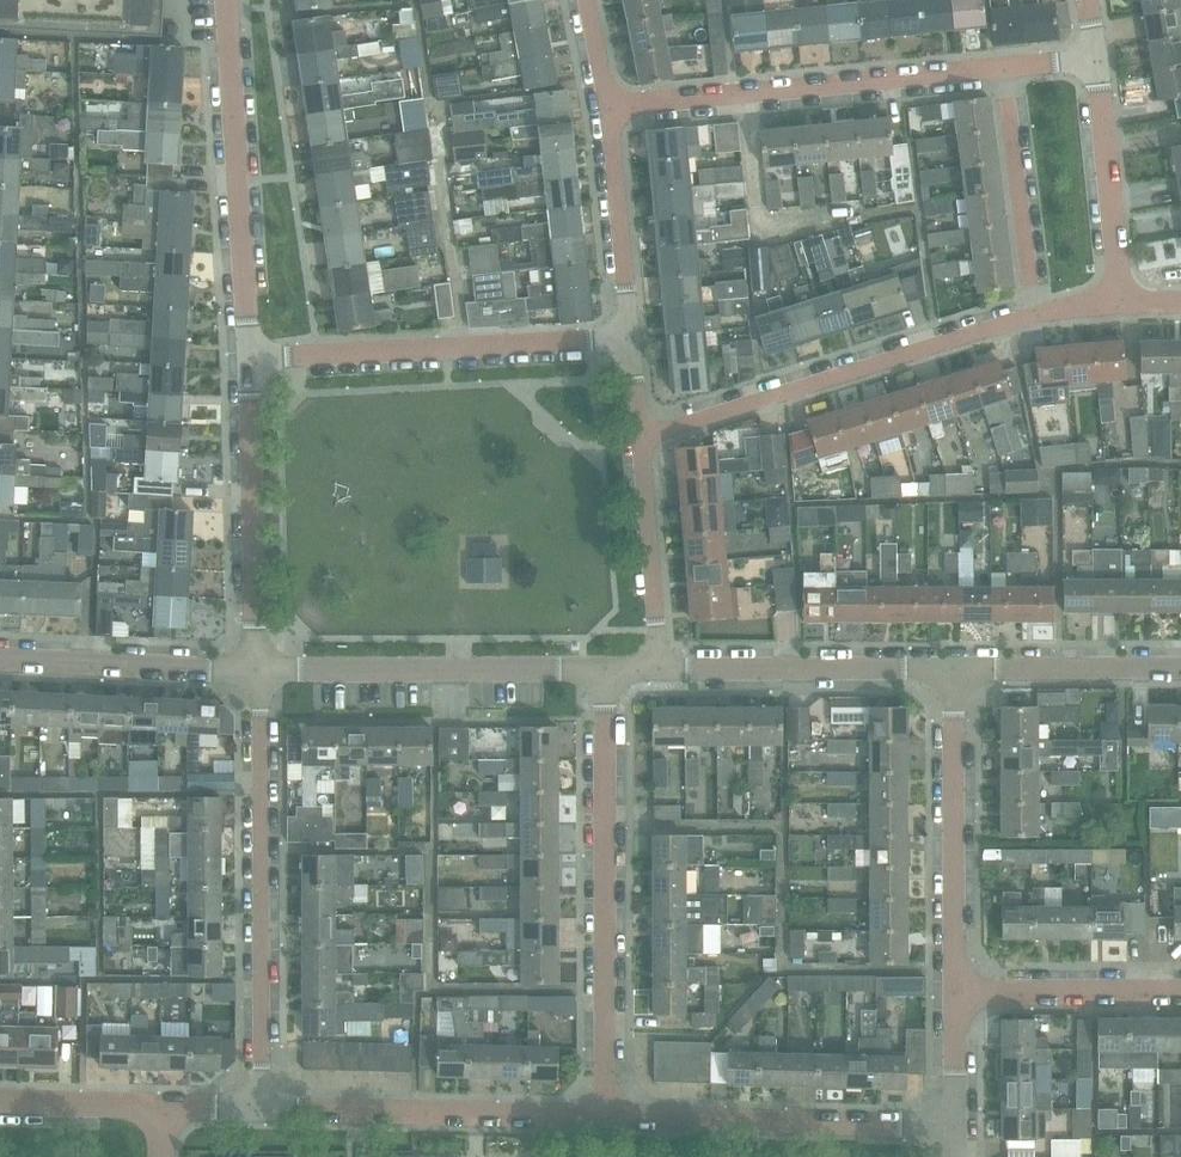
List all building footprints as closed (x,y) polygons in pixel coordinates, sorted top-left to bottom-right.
[(160,38),(162,0),(0,0),(0,30),(160,38)] [(295,9),(332,6),(331,0),(295,0),(295,9)] [(434,17),(443,16),(441,0),(421,0),(423,19),(434,17)] [(469,11),(476,10),(476,12),(541,0),(467,0),(469,11)] [(512,18),(515,31),(500,34),(500,37),(546,29),(541,0),(476,12),(478,23),(512,18)] [(617,9),(615,0),(603,0),(605,11),(617,9)] [(658,15),(655,0),(623,0),(628,21),(658,15)] [(707,13),(721,12),(720,0),(705,0),(707,13)] [(733,16),(732,16),(735,52),(767,48),(762,0),(748,0),(748,2),(731,4),(733,16)] [(767,48),(798,45),(795,10),(794,0),(762,0),(767,48)] [(829,42),(860,39),(856,4),(839,5),(838,0),(825,0),(826,7),(829,42)] [(892,36),(888,0),(875,0),(875,2),(856,4),(860,39),(892,36)] [(919,0),(888,0),(892,36),(922,33),(919,0)] [(953,30),(950,0),(919,0),(922,33),(953,30)] [(953,30),(984,27),(982,0),(950,0),(953,30)] [(1022,0),(1007,0),(1008,8),(989,9),(993,45),(1026,42),(1022,0)] [(1026,42),(1057,39),(1056,30),(1072,28),(1068,2),(1037,5),(1036,0),(1022,0),(1026,42)] [(1180,8),(1180,0),(1142,0),(1144,14),(1180,8)] [(829,42),(826,7),(795,10),(798,45),(829,42)] [(1148,41),(1180,36),(1180,8),(1144,14),(1148,41)] [(393,39),(417,38),(416,22),(413,22),(412,9),(398,10),(399,24),(392,25),(393,39)] [(721,12),(707,13),(709,44),(724,42),(721,12)] [(671,15),(658,17),(658,15),(628,21),(634,52),(664,46),(661,32),(675,29),(671,15)] [(297,55),(348,47),(347,46),(345,31),(329,32),(327,16),(292,21),(297,55)] [(551,57),(546,29),(500,37),(503,51),(489,53),(491,65),(481,66),(482,69),(551,57)] [(1153,70),(1180,66),(1180,36),(1148,41),(1153,70)] [(26,74),(26,71),(46,72),(46,60),(30,59),(28,55),(15,54),(16,41),(0,41),(0,72),(26,74)] [(710,53),(713,76),(728,74),(724,42),(709,44),(710,53)] [(301,87),(337,81),(333,60),(359,57),(357,45),(347,46),(348,47),(297,55),(301,87)] [(150,80),(183,82),(185,49),(152,47),(136,46),(136,54),(113,53),(113,74),(116,74),(127,74),(150,75),(150,80)] [(670,77),(664,46),(634,52),(640,83),(670,77)] [(525,88),(556,83),(551,57),(482,69),(484,82),(522,76),(525,88)] [(1153,70),(1158,99),(1172,96),(1175,117),(1180,117),(1180,66),(1153,70)] [(19,115),(19,114),(20,100),(13,99),(14,89),(25,89),(26,74),(0,72),(0,114),(19,115)] [(432,76),(437,101),(463,97),(460,72),(452,74),(432,76)] [(116,74),(115,83),(127,83),(127,74),(116,74)] [(306,118),(353,111),(353,108),(375,105),(374,102),(405,98),(402,79),(371,83),(373,92),(339,97),(337,81),(301,87),(306,118)] [(182,110),(183,82),(150,80),(148,105),(129,104),(129,106),(182,110)] [(142,104),(142,91),(100,90),(100,102),(142,104)] [(570,122),(567,90),(533,93),(535,110),(496,114),(495,111),(462,115),(461,104),(452,105),(454,117),(461,116),(463,132),(451,133),(451,135),(484,131),(484,130),(509,127),(510,128),(570,122)] [(953,104),(957,135),(992,130),(988,99),(953,104)] [(390,109),(394,136),(428,131),(424,104),(390,109)] [(180,139),(182,110),(129,106),(128,121),(117,120),(116,131),(109,131),(110,120),(80,118),(80,130),(98,130),(98,133),(180,139)] [(910,109),(912,123),(940,119),(938,106),(910,109)] [(310,149),(346,144),(343,123),(355,121),(353,111),(306,118),(310,149)] [(50,163),(50,159),(32,158),(32,147),(37,144),(39,138),(37,132),(33,129),(34,116),(19,114),(19,115),(0,114),(0,160),(50,163)] [(897,204),(914,201),(907,144),(890,146),(887,119),(855,122),(858,158),(890,155),(893,178),(891,179),(892,190),(895,191),(897,204)] [(539,139),(540,155),(574,152),(570,122),(510,128),(511,142),(539,139)] [(716,152),(741,150),(738,122),(713,124),(716,152)] [(827,161),(858,158),(855,122),(824,125),(827,161)] [(796,164),(827,161),(824,125),(792,128),(796,164)] [(700,143),(685,145),(683,127),(647,131),(650,161),(686,158),(701,156),(700,143)] [(760,131),(762,154),(763,167),(796,164),(792,128),(760,131)] [(961,166),(996,161),(992,130),(957,135),(961,166)] [(383,166),(384,169),(427,163),(427,161),(433,160),(428,131),(394,136),(398,164),(383,166)] [(484,131),(451,135),(455,163),(487,160),(484,131)] [(147,180),(182,183),(182,180),(174,179),(174,165),(178,165),(180,139),(98,133),(98,144),(122,146),(122,150),(146,151),(145,164),(148,164),(147,180)] [(917,155),(946,151),(944,136),(915,139),(917,155)] [(310,149),(315,179),(371,171),(370,168),(372,168),(370,154),(359,156),(355,153),(347,154),(346,144),(310,149)] [(1180,176),(1180,145),(1172,146),(1176,176),(1180,176)] [(50,147),(50,159),(67,160),(68,148),(50,147)] [(481,189),(481,190),(576,180),(574,152),(540,155),(542,167),(476,173),(478,189),(481,189)] [(689,187),(686,158),(650,161),(653,190),(689,187)] [(17,189),(18,171),(50,173),(50,163),(0,160),(0,189),(17,189)] [(1000,193),(996,161),(961,166),(965,197),(1000,193)] [(53,179),(69,180),(70,164),(54,163),(53,179)] [(430,185),(427,163),(384,169),(387,191),(430,185)] [(698,170),(700,185),(744,181),(742,166),(698,170)] [(921,186),(951,182),(949,167),(919,171),(921,186)] [(860,172),(863,201),(878,199),(875,170),(860,172)] [(319,209),(355,204),(352,185),(372,183),(371,171),(315,179),(319,209)] [(828,175),(832,203),(847,201),(844,173),(828,175)] [(815,205),(812,176),(797,178),(798,182),(797,182),(800,207),(815,205)] [(765,181),(768,210),(782,209),(780,184),(779,179),(765,181)] [(123,224),(191,228),(193,195),(182,194),(182,183),(147,180),(145,205),(123,204),(123,224)] [(545,196),(547,213),(579,209),(576,180),(481,190),(483,204),(519,200),(518,199),(545,196)] [(712,202),(712,200),(745,197),(744,181),(700,185),(689,187),(653,190),(655,219),(692,215),(704,215),(703,202),(712,202)] [(920,202),(945,199),(943,185),(919,187),(920,202)] [(0,189),(0,218),(73,222),(73,218),(48,216),(48,205),(32,204),(32,215),(16,215),(17,189),(0,189)] [(406,229),(434,225),(428,192),(403,195),(406,215),(416,213),(418,224),(406,226),(406,229)] [(1004,224),(1000,193),(965,197),(968,228),(1004,224)] [(925,217),(954,214),(952,199),(923,202),(925,217)] [(319,209),(324,241),(359,236),(355,204),(319,209)] [(529,240),(530,242),(582,236),(579,209),(547,213),(548,223),(486,230),(488,246),(488,247),(497,246),(496,244),(529,240)] [(693,231),(692,215),(655,219),(658,248),(695,245),(749,240),(746,210),(729,212),(731,224),(710,226),(710,229),(693,231)] [(14,247),(15,230),(73,232),(73,222),(0,218),(0,246),(14,247)] [(908,222),(898,223),(901,239),(911,237),(908,222)] [(157,254),(189,256),(191,228),(123,224),(122,238),(143,239),(143,249),(157,250),(157,254)] [(1008,256),(1004,224),(968,228),(969,229),(938,233),(937,232),(927,234),(929,248),(970,243),(972,260),(942,264),(940,253),(930,254),(931,266),(1008,256)] [(85,247),(100,247),(101,226),(85,225),(85,247)] [(434,225),(406,229),(410,258),(438,253),(434,225)] [(869,227),(853,232),(856,242),(872,237),(869,227)] [(359,236),(324,241),(328,271),(364,266),(359,236)] [(536,248),(539,271),(585,266),(582,236),(530,242),(531,249),(536,248)] [(839,236),(825,241),(831,259),(845,255),(841,242),(839,236)] [(831,259),(825,241),(809,245),(820,281),(836,276),(831,259)] [(767,247),(765,247),(776,282),(796,276),(786,244),(767,250),(767,247)] [(696,260),(695,245),(658,248),(661,276),(697,273),(709,272),(708,259),(696,260)] [(45,278),(45,274),(44,274),(44,261),(30,261),(14,260),(14,247),(0,246),(0,275),(45,278)] [(473,276),(473,278),(501,275),(497,246),(488,247),(488,246),(468,248),(472,276),(473,276)] [(886,246),(871,251),(875,264),(890,259),(886,246)] [(750,249),(753,291),(771,290),(778,287),(776,282),(765,247),(750,249)] [(120,280),(188,284),(189,256),(157,254),(156,264),(86,261),(86,275),(121,277),(120,280)] [(976,293),(1012,288),(1008,256),(931,266),(932,280),(974,274),(976,293)] [(881,278),(868,282),(879,317),(905,308),(904,304),(924,298),(921,268),(920,260),(879,274),(881,278)] [(58,261),(57,275),(72,276),(73,262),(58,261)] [(364,266),(328,271),(333,302),(368,297),(364,266)] [(417,266),(381,271),(384,292),(420,287),(417,266)] [(505,300),(501,275),(473,278),(476,302),(466,303),(466,307),(588,293),(585,266),(539,271),(540,284),(527,285),(528,298),(505,300)] [(852,288),(841,291),(852,326),(879,317),(868,282),(868,283),(863,266),(850,270),(847,271),(847,273),(852,288)] [(697,273),(661,276),(663,305),(700,302),(718,300),(748,297),(747,282),(733,284),(716,285),(699,287),(697,273)] [(12,283),(45,285),(45,278),(0,275),(0,303),(11,303),(12,283)] [(154,311),(186,313),(188,284),(120,280),(120,291),(155,293),(154,311)] [(450,283),(434,285),(438,319),(454,317),(450,283)] [(796,344),(824,335),(812,300),(807,285),(794,288),(799,304),(785,309),(796,344)] [(65,303),(66,291),(42,290),(41,296),(47,297),(47,301),(65,303)] [(824,335),(852,326),(841,291),(812,300),(824,335)] [(470,330),(496,327),(527,324),(526,311),(558,308),(559,323),(591,319),(588,293),(466,307),(470,330)] [(766,353),(796,344),(785,309),(784,309),(780,296),(766,300),(765,297),(756,298),(759,317),(755,318),(766,353)] [(368,297),(333,302),(337,330),(372,325),(393,322),(391,308),(370,311),(368,297)] [(718,300),(720,315),(720,317),(749,314),(748,297),(718,300)] [(721,329),(720,317),(720,315),(702,316),(700,302),(663,305),(666,334),(703,331),(721,329)] [(11,316),(11,303),(0,303),(0,332),(60,336),(60,332),(55,332),(55,321),(28,319),(28,316),(11,316)] [(87,335),(184,342),(186,313),(154,311),(153,322),(110,319),(110,322),(87,321),(87,335)] [(706,360),(703,331),(666,334),(669,363),(706,360)] [(9,344),(59,347),(60,336),(0,332),(0,361),(8,362),(9,344)] [(183,371),(184,342),(87,335),(87,344),(151,349),(150,368),(183,371)] [(721,342),(723,358),(752,355),(751,340),(721,342)] [(1122,341),(1092,343),(1096,382),(1097,399),(1112,398),(1110,380),(1125,378),(1122,341)] [(1159,373),(1168,372),(1169,341),(1139,341),(1140,373),(1159,373)] [(1169,341),(1168,372),(1169,400),(1180,401),(1180,341),(1169,341)] [(1092,343),(1063,346),(1067,384),(1096,382),(1092,343)] [(1029,406),(1041,405),(1054,404),(1052,386),(1067,384),(1063,346),(1034,349),(1037,382),(1027,383),(1029,406)] [(739,381),(754,377),(752,355),(723,358),(725,375),(738,374),(739,381)] [(709,389),(706,360),(669,363),(671,392),(709,389)] [(983,406),(982,406),(989,425),(1004,420),(998,401),(1023,394),(1014,365),(1001,369),(998,360),(971,368),(983,406)] [(8,362),(0,361),(0,390),(47,392),(47,388),(40,388),(41,377),(8,375),(8,362)] [(118,395),(181,399),(183,371),(150,368),(150,376),(117,373),(117,390),(118,390),(118,395)] [(983,406),(971,368),(943,377),(955,415),(955,414),(982,406),(983,406)] [(88,392),(105,394),(105,390),(113,390),(114,378),(88,377),(88,392)] [(943,427),(957,423),(958,422),(955,414),(955,415),(943,377),(916,385),(927,423),(933,439),(945,435),(943,427)] [(889,394),(900,431),(905,447),(917,444),(913,427),(927,423),(916,385),(889,394)] [(13,432),(13,430),(29,431),(30,418),(6,416),(6,401),(47,403),(47,392),(0,390),(0,432),(13,432)] [(875,439),(900,431),(889,394),(863,402),(875,439)] [(133,406),(148,407),(147,425),(179,427),(181,399),(118,395),(118,401),(133,402),(133,406)] [(863,402),(834,411),(845,448),(875,439),(863,402)] [(806,429),(810,443),(815,457),(845,448),(834,411),(803,420),(806,429)] [(1130,417),(1134,458),(1147,457),(1144,416),(1130,417)] [(89,424),(90,451),(106,451),(106,448),(112,448),(112,452),(177,456),(179,427),(147,425),(146,437),(107,434),(107,425),(89,424)] [(806,429),(791,434),(793,468),(816,461),(815,457),(810,443),(806,429)] [(83,482),(83,478),(60,476),(60,466),(31,465),(31,461),(15,460),(16,447),(12,446),(13,432),(0,432),(0,477),(83,482)] [(754,434),(756,454),(711,458),(710,443),(675,446),(677,477),(716,473),(763,469),(782,468),(779,432),(754,434)] [(1169,438),(1154,438),(1154,456),(1169,456),(1169,438)] [(1089,442),(1072,444),(1074,464),(1091,463),(1089,442)] [(1072,444),(1039,447),(1042,468),(1074,464),(1072,444)] [(106,451),(90,451),(91,491),(105,492),(106,451)] [(177,456),(112,452),(112,462),(145,464),(144,478),(135,477),(134,493),(171,495),(172,482),(176,483),(177,456)] [(782,468),(763,469),(764,484),(783,483),(782,468)] [(1150,468),(1129,468),(1129,483),(1148,483),(1148,482),(1150,482),(1150,468)] [(1163,468),(1150,468),(1150,482),(1164,482),(1163,468)] [(1120,469),(1107,469),(1107,485),(1120,485),(1120,469)] [(1037,470),(1003,471),(1003,472),(1004,495),(1038,493),(1037,470)] [(1003,471),(990,472),(991,496),(1004,495),(1003,472),(1003,471)] [(716,473),(677,477),(679,504),(718,501),(716,473)] [(974,473),(943,475),(945,496),(975,494),(974,473)] [(1091,473),(1062,473),(1063,506),(1092,506),(1091,473)] [(915,484),(916,497),(945,496),(943,475),(930,475),(930,483),(915,484)] [(916,497),(915,484),(901,484),(900,476),(885,477),(886,498),(916,497)] [(14,487),(83,490),(83,482),(0,477),(0,505),(13,505),(14,487)] [(886,498),(885,477),(870,477),(871,499),(886,498)] [(105,492),(91,491),(92,518),(105,519),(105,492)] [(171,511),(171,495),(134,493),(129,493),(129,509),(145,510),(144,523),(128,522),(127,538),(114,537),(113,540),(190,545),(192,512),(171,511)] [(787,498),(762,500),(763,512),(768,512),(788,510),(787,498)] [(718,501),(679,504),(682,533),(721,529),(718,501)] [(61,502),(60,517),(84,518),(84,503),(61,502)] [(835,506),(797,508),(797,527),(836,525),(835,506)] [(879,506),(865,506),(866,520),(879,519),(879,506)] [(894,509),(884,509),(884,519),(894,519),(894,509)] [(1020,540),(1048,539),(1048,513),(1020,513),(1020,540)] [(22,614),(25,566),(6,565),(8,532),(18,533),(19,523),(0,521),(0,613),(22,614)] [(41,523),(40,539),(55,540),(56,524),(41,523)] [(55,540),(50,616),(79,617),(81,584),(65,583),(68,532),(79,533),(77,556),(92,557),(93,525),(56,524),(55,540)] [(101,524),(100,536),(108,536),(109,524),(101,524)] [(790,524),(770,525),(771,541),(791,540),(790,524)] [(682,533),(684,561),(723,558),(721,529),(682,533)] [(25,566),(22,614),(50,616),(55,540),(40,539),(39,567),(25,566)] [(141,571),(188,573),(190,545),(113,540),(113,550),(157,554),(156,568),(141,567),(141,571)] [(894,543),(879,543),(879,580),(894,580),(894,573),(894,554),(894,543)] [(1063,580),(1063,611),(1092,611),(1092,550),(1073,551),(1073,566),(1077,566),(1077,580),(1063,580)] [(1120,611),(1120,550),(1092,550),(1092,611),(1120,611)] [(1120,550),(1120,611),(1150,611),(1150,550),(1120,550)] [(1150,550),(1150,611),(1179,611),(1179,580),(1179,565),(1169,565),(1168,550),(1150,550)] [(957,588),(957,621),(988,621),(988,588),(974,588),(974,553),(944,553),(944,573),(959,573),(959,588),(957,588)] [(1019,553),(1007,553),(1007,573),(1019,573),(1019,553)] [(1036,553),(1019,553),(1019,573),(1019,588),(1019,621),(1052,621),(1052,588),(1036,588),(1036,553)] [(800,573),(800,598),(800,622),(835,622),(835,572),(835,554),(821,554),(821,573),(800,573)] [(894,554),(894,573),(912,574),(912,554),(894,554)] [(502,556),(468,556),(468,582),(502,582),(502,556)] [(684,561),(687,592),(725,589),(723,558),(684,561)] [(773,569),(774,584),(794,583),(793,567),(773,569)] [(97,597),(186,603),(188,573),(141,571),(141,581),(126,580),(125,583),(98,582),(97,597)] [(863,572),(835,572),(835,622),(863,622),(863,588),(863,572)] [(777,612),(797,611),(794,583),(774,584),(777,612)] [(733,588),(725,589),(687,592),(689,619),(735,615),(733,588)] [(894,588),(863,588),(863,622),(894,622),(894,588)] [(894,588),(894,622),(926,622),(926,588),(894,588)] [(926,588),(926,622),(957,621),(957,588),(926,588)] [(988,588),(988,621),(1019,621),(1019,588),(988,588)] [(96,623),(96,636),(112,637),(112,624),(113,606),(154,609),(153,627),(154,627),(171,628),(185,629),(186,603),(97,597),(96,623)] [(154,627),(153,637),(170,638),(171,628),(154,627)] [(1001,708),(1001,741),(1036,740),(1036,722),(1079,722),(1080,690),(1064,690),(1065,693),(1036,694),(1036,708),(1001,708)] [(12,724),(13,693),(0,692),(0,723),(12,724)] [(13,693),(12,724),(40,725),(42,694),(13,693)] [(40,725),(69,726),(70,726),(71,695),(42,694),(40,725)] [(99,738),(101,697),(71,695),(70,726),(69,726),(69,742),(82,743),(81,737),(99,738)] [(101,697),(99,738),(99,742),(129,744),(129,729),(131,698),(101,697)] [(870,697),(831,697),(831,709),(870,709),(870,697)] [(159,730),(160,700),(131,698),(129,729),(159,730)] [(189,746),(190,701),(160,700),(159,730),(176,731),(175,746),(188,746),(189,746)] [(189,746),(188,746),(187,777),(198,777),(199,732),(219,733),(220,702),(190,701),(189,746)] [(808,708),(790,707),(789,740),(807,740),(808,708)] [(1148,741),(1175,741),(1175,707),(1146,707),(1146,732),(1126,732),(1126,746),(1148,746),(1148,741)] [(717,708),(686,709),(686,743),(685,743),(685,787),(700,787),(699,743),(716,743),(718,743),(717,708)] [(749,708),(717,708),(718,743),(716,743),(717,787),(732,787),(730,743),(749,743),(749,708)] [(749,708),(749,743),(782,743),(782,708),(749,708)] [(653,744),(685,743),(686,743),(686,709),(653,709),(653,744)] [(870,726),(870,733),(870,740),(905,741),(905,709),(870,709),(831,709),(831,725),(870,726)] [(1106,722),(1100,722),(1100,739),(1102,739),(1117,739),(1118,739),(1118,722),(1106,722)] [(522,728),(522,752),(522,760),(478,760),(478,762),(557,762),(557,728),(522,728)] [(303,808),(317,808),(317,781),(336,781),(336,729),(303,729),(303,735),(288,735),(288,779),(303,779),(303,808)] [(351,781),(351,764),(368,764),(368,729),(336,729),(336,781),(351,781)] [(368,729),(368,764),(399,764),(400,729),(368,729)] [(431,764),(431,752),(431,729),(400,729),(399,764),(431,764)] [(469,761),(469,729),(439,729),(439,760),(469,761)] [(1100,739),(1080,740),(1036,740),(1001,741),(1001,772),(1036,772),(1036,757),(1102,756),(1102,739),(1100,739)] [(856,740),(828,740),(828,755),(856,754),(856,740)] [(905,772),(905,741),(870,740),(870,772),(905,772)] [(65,778),(65,791),(97,791),(97,777),(80,777),(80,748),(69,748),(69,778),(65,778)] [(5,791),(10,791),(11,778),(10,759),(0,759),(0,791),(5,791)] [(653,787),(668,787),(668,759),(653,759),(653,787)] [(764,787),(764,759),(749,759),(749,787),(764,787)] [(522,793),(558,793),(557,762),(478,762),(479,775),(522,775),(522,793)] [(1080,771),(1050,771),(1051,787),(1080,786),(1080,771)] [(856,772),(828,772),(828,787),(856,786),(856,772)] [(870,804),(905,804),(905,772),(870,772),(870,804)] [(1001,772),(1001,804),(1037,804),(1036,772),(1001,772)] [(187,777),(186,791),(234,790),(235,775),(206,774),(206,777),(198,777),(187,777)] [(97,777),(97,791),(127,791),(127,777),(97,777)] [(127,777),(127,791),(157,791),(158,777),(127,777)] [(158,777),(157,791),(186,791),(187,777),(158,777)] [(10,791),(12,791),(37,791),(38,778),(11,778),(10,791)] [(65,778),(38,778),(37,791),(65,791),(65,778)] [(413,778),(398,778),(398,807),(413,807),(413,778)] [(381,806),(380,779),(365,779),(366,807),(381,806)] [(508,792),(479,792),(479,807),(508,806),(508,792)] [(522,793),(522,824),(478,823),(478,825),(558,825),(558,793),(522,793)] [(0,798),(0,828),(12,828),(12,798),(0,798)] [(119,798),(104,798),(104,828),(118,828),(119,798)] [(191,816),(170,816),(170,828),(191,828),(221,828),(221,798),(190,798),(191,816)] [(31,827),(47,827),(47,799),(31,799),(31,827)] [(856,803),(828,803),(828,819),(856,818),(856,803)] [(1080,803),(1051,803),(1052,819),(1080,818),(1080,803)] [(870,835),(905,835),(905,804),(870,804),(870,835)] [(1037,804),(1001,804),(1001,836),(1037,836),(1037,804)] [(680,820),(681,806),(654,806),(653,820),(680,820)] [(479,857),(558,857),(558,825),(478,825),(478,839),(522,839),(522,855),(479,855),(479,857)] [(31,857),(46,857),(47,827),(31,827),(31,857)] [(0,828),(0,857),(12,857),(12,828),(0,828)] [(169,828),(141,828),(141,858),(169,858),(169,834),(169,828)] [(191,834),(169,834),(169,858),(191,858),(221,858),(221,828),(191,828),(191,834)] [(335,834),(335,842),(335,849),(367,848),(367,834),(335,834)] [(905,835),(870,835),(828,835),(828,849),(856,849),(856,867),(870,866),(870,868),(905,868),(905,835)] [(686,836),(677,836),(653,836),(653,865),(686,865),(686,836)] [(370,844),(371,872),(386,871),(385,844),(370,844)] [(403,845),(404,863),(436,862),(436,844),(403,845)] [(1121,864),(1121,849),(1093,850),(1093,864),(1121,864)] [(774,850),(760,850),(760,860),(774,860),(774,850)] [(1002,851),(1002,864),(1014,864),(1014,870),(1029,870),(1029,864),(1034,864),(1034,850),(1002,851)] [(1063,850),(1034,850),(1034,864),(1063,864),(1063,850)] [(1093,850),(1063,850),(1063,864),(1093,864),(1093,850)] [(304,856),(304,887),(369,887),(369,857),(354,857),(354,886),(336,886),(335,856),(304,856)] [(0,857),(0,887),(12,887),(12,857),(0,857)] [(31,887),(46,887),(46,857),(31,857),(31,887)] [(522,889),(558,889),(558,857),(479,857),(479,870),(522,871),(522,889)] [(141,888),(156,888),(170,888),(169,858),(141,858),(141,888)] [(221,858),(191,858),(191,888),(221,888),(221,858)] [(686,895),(686,865),(653,865),(653,895),(686,895)] [(705,895),(720,895),(720,883),(734,883),(734,868),(720,868),(720,865),(705,865),(705,895)] [(856,882),(856,867),(828,867),(828,882),(856,882)] [(905,900),(905,868),(870,868),(870,900),(905,900)] [(12,917),(12,887),(0,887),(0,917),(12,917)] [(31,917),(46,917),(46,887),(31,887),(31,917)] [(304,887),(304,917),(336,917),(336,897),(354,898),(354,903),(369,902),(369,887),(304,887)] [(470,887),(438,887),(438,911),(470,911),(470,887)] [(508,887),(480,887),(480,902),(508,902),(508,887)] [(170,888),(156,888),(156,917),(170,917),(170,888)] [(221,888),(191,888),(191,918),(221,918),(221,888)] [(1003,939),(1034,939),(1034,888),(1032,888),(1032,909),(1021,909),(1021,892),(1002,892),(1003,939)] [(1034,888),(1034,939),(1063,939),(1063,909),(1061,909),(1061,888),(1034,888)] [(522,889),(522,920),(558,920),(558,889),(522,889)] [(705,895),(686,895),(653,895),(653,924),(685,924),(705,924),(719,924),(728,924),(728,895),(720,895),(705,895)] [(783,895),(770,895),(770,925),(783,925),(783,895)] [(1090,895),(1090,909),(1092,909),(1093,939),(1121,939),(1121,934),(1143,934),(1144,903),(1103,903),(1103,895),(1090,895)] [(856,898),(828,898),(828,914),(857,914),(856,898)] [(905,932),(905,900),(870,900),(870,932),(905,932)] [(1063,909),(1063,939),(1093,939),(1092,909),(1090,909),(1063,909)] [(0,917),(0,947),(12,947),(31,947),(31,935),(12,935),(12,917),(0,917)] [(31,947),(46,947),(46,917),(31,917),(31,935),(31,947)] [(304,917),(304,947),(370,947),(370,944),(354,944),(354,930),(336,930),(336,917),(304,917)] [(191,935),(173,935),(173,947),(190,947),(221,948),(221,918),(191,918),(191,935)] [(118,947),(119,920),(106,919),(105,946),(118,947)] [(423,920),(396,920),(396,943),(411,943),(421,943),(423,943),(423,920)] [(508,934),(508,953),(558,953),(558,920),(522,920),(481,920),(481,934),(508,934)] [(685,954),(685,924),(653,924),(653,954),(685,954)] [(719,924),(705,924),(705,955),(719,955),(719,924)] [(774,926),(759,926),(759,936),(774,936),(774,926)] [(790,930),(790,958),(805,958),(805,930),(790,930)] [(869,964),(905,964),(905,932),(870,932),(869,964)] [(833,933),(818,933),(817,942),(833,942),(833,933)] [(421,943),(411,943),(411,959),(421,959),(421,943)] [(31,947),(12,947),(0,947),(0,976),(12,976),(12,964),(69,964),(69,947),(46,947),(31,947)] [(96,975),(96,947),(76,947),(76,951),(80,951),(80,975),(96,975)] [(173,947),(171,947),(171,965),(171,976),(190,975),(190,977),(197,977),(221,977),(221,948),(190,947),(173,947)] [(304,947),(304,976),(336,976),(336,956),(354,956),(354,976),(370,976),(370,947),(304,947)] [(142,949),(130,949),(130,962),(142,962),(142,949)] [(157,950),(147,950),(147,964),(157,964),(157,950)] [(558,983),(558,953),(508,953),(458,951),(458,965),(523,966),(523,983),(558,983)] [(686,984),(705,984),(719,984),(719,968),(685,968),(685,954),(653,954),(653,984),(686,984)] [(776,959),(763,958),(763,971),(776,971),(776,959)] [(423,991),(424,974),(399,974),(399,1003),(414,1003),(414,990),(423,991)] [(304,976),(304,1006),(336,1006),(336,1004),(354,1004),(354,992),(336,992),(336,976),(304,976)] [(771,977),(751,999),(761,1008),(781,986),(771,977)] [(788,991),(851,990),(852,978),(788,978),(788,991)] [(851,990),(878,989),(878,978),(852,978),(851,990)] [(906,978),(878,978),(878,989),(887,990),(906,990),(906,978)] [(101,998),(133,998),(133,984),(101,983),(101,998)] [(133,998),(162,998),(163,984),(133,984),(133,998)] [(162,998),(190,997),(192,997),(193,984),(163,984),(162,998)] [(235,984),(207,984),(193,984),(192,997),(190,997),(191,1026),(203,1026),(202,998),(207,998),(207,1003),(235,1003),(235,984)] [(653,1015),(676,1015),(686,1015),(686,984),(653,984),(653,1015)] [(719,1014),(719,984),(705,984),(704,1013),(693,1013),(693,1027),(716,1027),(716,1014),(719,1014)] [(5,998),(20,998),(20,985),(0,985),(0,998),(5,998)] [(25,986),(25,1001),(34,1001),(34,996),(46,996),(46,986),(25,986)] [(77,1016),(78,989),(57,988),(57,1015),(77,1016)] [(880,991),(785,993),(785,1007),(881,1005),(880,991)] [(497,998),(497,1012),(528,1011),(528,997),(497,998)] [(577,1016),(577,997),(553,997),(528,997),(528,1011),(553,1011),(553,1016),(577,1016)] [(421,1037),(420,1065),(438,1065),(438,1077),(468,1077),(468,1047),(469,998),(437,998),(437,1013),(452,1013),(454,1038),(421,1037)] [(468,1047),(468,1077),(497,1078),(497,1048),(484,1047),(484,1012),(497,1012),(497,998),(469,998),(468,1047)] [(742,1030),(761,1008),(751,999),(732,1020),(742,1030)] [(304,1006),(304,1035),(336,1035),(336,1006),(304,1006)] [(19,1063),(20,1009),(1,1009),(0,1026),(0,1063),(19,1063)] [(56,1064),(57,1042),(57,1029),(38,1028),(38,1010),(20,1009),(19,1063),(56,1064)] [(131,1035),(131,1066),(160,1067),(161,1036),(148,1035),(148,1015),(131,1015),(131,1035)] [(1001,1050),(1048,1049),(1048,1038),(1033,1038),(1033,1019),(1001,1019),(1001,1050)] [(1127,1019),(1097,1019),(1097,1042),(1097,1051),(1097,1069),(1127,1069),(1127,1019)] [(1157,1019),(1127,1019),(1127,1069),(1132,1069),(1153,1069),(1157,1069),(1157,1051),(1157,1019)] [(1180,1051),(1180,1019),(1157,1019),(1157,1051),(1180,1051)] [(87,1023),(86,1057),(100,1057),(100,1066),(131,1066),(131,1035),(102,1034),(102,1024),(87,1023)] [(878,1028),(878,1038),(876,1087),(907,1088),(907,1074),(924,1074),(925,1029),(907,1029),(906,1053),(892,1053),(893,1028),(878,1028)] [(1078,1029),(1078,1049),(1092,1049),(1092,1029),(1078,1029)] [(527,1048),(527,1078),(557,1079),(558,1048),(539,1048),(539,1032),(527,1032),(527,1048)] [(161,1036),(160,1067),(189,1068),(190,1037),(161,1036)] [(759,1054),(758,1084),(789,1085),(790,1054),(778,1054),(778,1036),(760,1036),(759,1054)] [(221,1037),(197,1037),(190,1037),(189,1068),(220,1069),(221,1037)] [(221,1037),(220,1069),(227,1069),(236,1061),(236,1055),(236,1038),(221,1037)] [(849,1087),(876,1087),(878,1038),(861,1038),(861,1056),(849,1056),(849,1087)] [(709,1059),(710,1042),(652,1041),(652,1057),(666,1058),(680,1058),(695,1058),(709,1059)] [(317,1071),(318,1042),(304,1042),(304,1071),(317,1071)] [(331,1071),(332,1043),(318,1042),(317,1071),(331,1071)] [(344,1071),(345,1043),(332,1043),(331,1071),(344,1071)] [(358,1072),(359,1043),(345,1043),(344,1071),(358,1072)] [(371,1072),(372,1044),(359,1043),(358,1072),(371,1072)] [(385,1072),(386,1044),(372,1044),(371,1072),(385,1072)] [(398,1073),(399,1045),(386,1044),(385,1072),(398,1073)] [(412,1073),(412,1045),(399,1045),(398,1073),(412,1073)] [(527,1048),(497,1048),(497,1078),(527,1078),(527,1048)] [(995,1079),(1001,1079),(1033,1079),(1033,1065),(1051,1065),(1051,1049),(1048,1049),(1001,1050),(1001,1052),(995,1052),(995,1079)] [(1078,1049),(1077,1079),(1091,1079),(1092,1049),(1078,1049)] [(728,1084),(758,1084),(759,1054),(729,1053),(728,1084)] [(790,1054),(789,1085),(819,1086),(820,1055),(790,1054)] [(820,1055),(819,1086),(849,1087),(849,1056),(820,1055)] [(666,1081),(666,1058),(652,1057),(651,1081),(666,1081)] [(680,1082),(680,1058),(666,1058),(666,1081),(680,1082)] [(694,1082),(695,1058),(680,1058),(680,1082),(694,1082)] [(708,1083),(709,1059),(695,1058),(694,1082),(708,1083)] [(1158,1085),(1180,1085),(1180,1069),(1158,1069),(1158,1085)] [(1033,1079),(1001,1079),(1001,1110),(1033,1110),(1033,1109),(1050,1109),(1050,1093),(1033,1093),(1033,1079)] [(1077,1079),(1077,1109),(1077,1110),(1091,1110),(1091,1079),(1077,1079)] [(1140,1091),(1130,1091),(1130,1097),(1130,1098),(1130,1105),(1140,1105),(1140,1091)] [(1001,1138),(1025,1138),(1046,1138),(1046,1120),(1050,1120),(1050,1109),(1033,1109),(1033,1110),(1001,1110),(1001,1138)] [(1075,1109),(1075,1110),(1075,1139),(1080,1139),(1080,1153),(1091,1153),(1091,1110),(1077,1110),(1077,1109),(1075,1109)] [(1126,1113),(1117,1113),(1117,1128),(1126,1128),(1126,1113)] [(1129,1136),(1119,1136),(1119,1150),(1129,1150),(1129,1136)]
